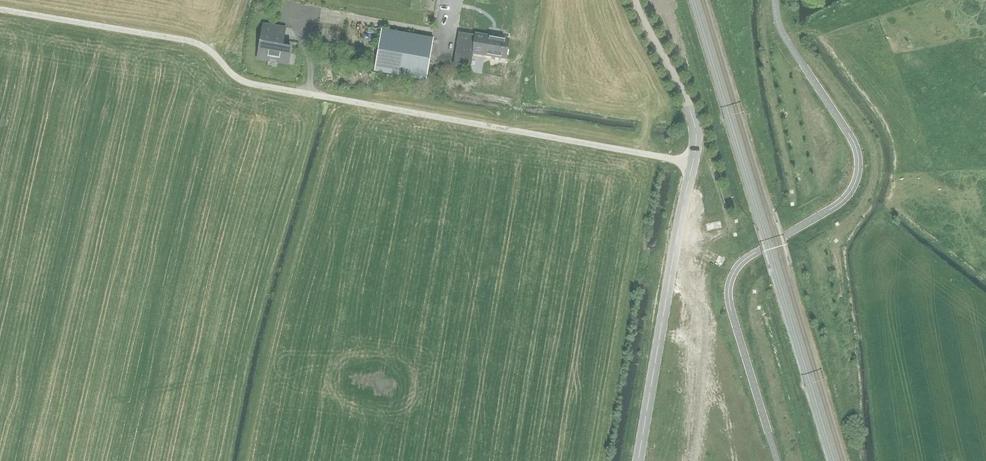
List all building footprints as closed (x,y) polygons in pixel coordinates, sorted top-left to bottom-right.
[(258,56),(268,58),(269,56),(278,58),(278,59),(288,61),(291,47),(282,45),(283,39),(272,37),(274,29),(263,27),(258,56)] [(426,80),(433,39),(381,29),(374,71),(426,80)] [(460,65),(467,66),(469,53),(484,55),(484,54),(506,57),(509,40),(499,38),(499,37),(498,39),(487,38),(487,36),(475,34),(475,36),(459,33),(454,64),(458,65),(460,65)]
